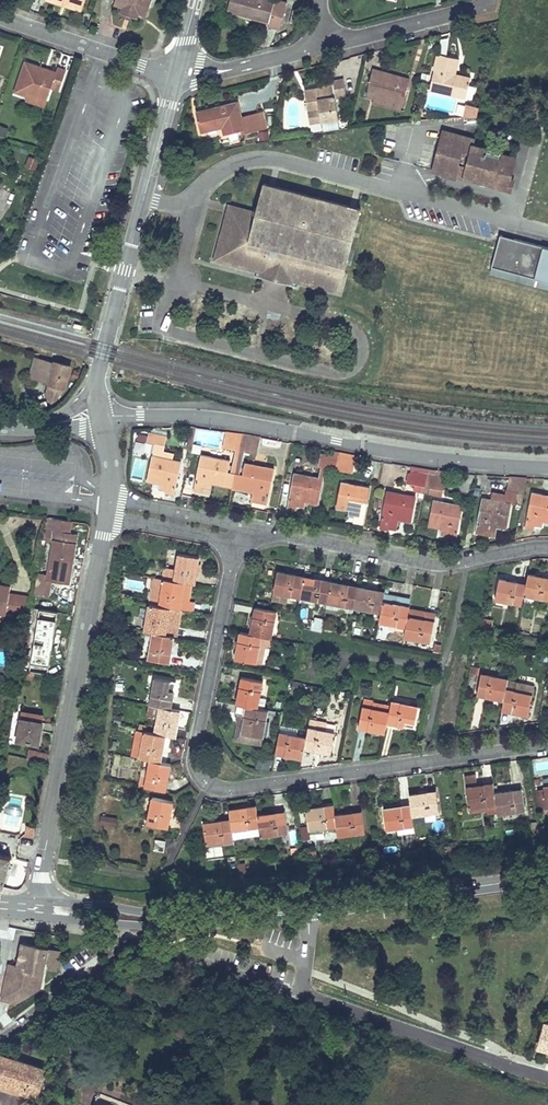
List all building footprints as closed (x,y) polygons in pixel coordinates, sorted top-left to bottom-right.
[(63,5),(82,11),(84,7),(65,0),(63,5)] [(114,4),(122,7),(123,8),(124,7),(126,10),(134,12),(137,11),(138,13),(139,13),(147,16),(152,0),(115,0),(114,4)] [(287,3),(276,0),(230,0),(227,11),(257,19),(269,22),(268,26),(280,29),(287,3)] [(112,20),(118,21),(120,8),(113,7),(112,20)] [(134,12),(126,10),(124,7),(123,8),(122,7),(120,12),(137,18),(139,13),(138,13),(137,11),(134,12)] [(296,24),(300,11),(293,9),(289,22),(296,24)] [(268,26),(269,22),(257,19),(255,27),(267,30),(268,26)] [(459,59),(438,54),(430,89),(464,97),(466,88),(468,88),(471,78),(458,76),(458,78),(454,77),(455,75),(459,59)] [(56,73),(47,70),(46,72),(40,70),(41,68),(26,62),(16,92),(27,96),(28,93),(47,100),(51,88),(59,90),(66,71),(57,68),(56,73)] [(403,102),(409,79),(372,69),(365,96),(372,99),(374,94),(403,102)] [(338,118),(339,118),(334,87),(323,89),(323,87),(305,90),(311,133),(325,130),(323,121),(338,118)] [(45,107),(47,100),(28,93),(27,96),(26,100),(45,107)] [(403,102),(374,94),(372,99),(371,103),(400,111),(403,102)] [(237,102),(196,112),(201,132),(219,127),(219,125),(222,124),(222,126),(224,134),(241,130),(244,130),(245,134),(261,130),(257,113),(241,117),(237,102)] [(477,115),(479,108),(472,106),(470,117),(477,116),(477,115)] [(261,112),(257,113),(261,130),(265,129),(261,112)] [(338,118),(323,121),(325,130),(339,128),(338,118)] [(8,128),(0,125),(0,135),(5,137),(8,128)] [(259,140),(267,141),(268,132),(260,131),(259,140)] [(492,150),(474,146),(475,140),(452,133),(442,139),(433,170),(465,179),(465,177),(491,184),(491,186),(506,191),(510,180),(515,159),(500,155),(502,150),(492,148),(492,150)] [(38,159),(31,157),(27,167),(35,170),(38,159)] [(264,184),(256,213),(243,209),(239,223),(226,219),(215,260),(262,272),(261,277),(291,284),(292,280),(338,292),(360,210),(264,184)] [(243,209),(229,206),(226,219),(239,223),(243,209)] [(499,235),(496,247),(491,267),(547,282),(547,249),(499,235)] [(491,267),(489,273),(547,289),(547,282),(491,267)] [(35,379),(41,360),(36,358),(30,377),(35,379)] [(49,383),(55,364),(41,360),(35,379),(49,383)] [(55,364),(49,383),(64,387),(70,367),(55,362),(55,364)] [(62,392),(64,387),(49,383),(46,395),(52,402),(62,392)] [(164,492),(174,494),(180,460),(172,459),(173,452),(163,450),(166,435),(147,431),(145,442),(153,444),(146,481),(158,484),(166,485),(165,491),(164,492)] [(239,455),(243,434),(226,431),(223,447),(235,449),(234,454),(239,455)] [(261,438),(243,434),(239,455),(243,456),(244,451),(258,454),(261,438)] [(338,457),(334,456),(321,454),(319,466),(322,467),(325,467),(335,469),(338,457)] [(229,460),(201,455),(194,488),(202,490),(203,489),(211,491),(212,483),(232,488),(237,466),(232,465),(229,464),(229,460)] [(355,461),(338,457),(335,469),(344,471),(347,471),(353,473),(355,461)] [(274,469),(246,463),(245,467),(241,466),(237,466),(232,488),(252,492),(251,501),(267,504),(274,469)] [(428,475),(420,473),(413,472),(411,472),(410,473),(408,483),(418,485),(417,491),(424,493),(428,475)] [(320,478),(295,473),(288,508),(297,510),(297,506),(298,500),(306,502),(318,504),(323,478),(320,478)] [(445,478),(428,475),(424,493),(442,496),(445,478)] [(522,503),(527,478),(509,477),(506,495),(493,492),(492,500),(483,498),(476,533),(495,536),(497,527),(506,529),(511,504),(514,504),(515,502),(522,503)] [(345,483),(341,482),(336,508),(349,510),(356,512),(355,518),(355,521),(363,523),(370,488),(345,483)] [(416,496),(387,491),(381,528),(389,530),(390,528),(391,518),(399,520),(411,522),(416,496)] [(532,493),(526,528),(534,530),(535,525),(536,519),(544,521),(547,522),(547,496),(532,493)] [(462,505),(434,500),(429,526),(441,528),(449,530),(447,536),(447,538),(456,540),(462,505)] [(69,533),(71,521),(46,517),(42,540),(53,542),(48,575),(47,580),(51,581),(68,584),(77,534),(69,533)] [(399,520),(391,518),(390,528),(397,529),(399,520)] [(495,539),(502,540),(504,530),(497,529),(495,539)] [(194,584),(199,557),(178,554),(175,570),(164,568),(162,579),(192,584),(194,584)] [(304,576),(277,571),(272,599),(286,602),(287,594),(300,597),(304,576)] [(51,581),(47,580),(48,575),(38,573),(34,594),(48,596),(51,581)] [(528,574),(526,584),(524,594),(547,599),(547,578),(528,574)] [(331,581),(304,576),(300,597),(327,602),(331,581)] [(192,584),(162,579),(154,577),(151,591),(154,591),(152,605),(181,610),(187,611),(189,602),(192,584)] [(526,584),(499,579),(495,599),(522,605),(524,594),(526,584)] [(358,587),(331,581),(327,602),(341,605),(354,607),(358,587)] [(26,618),(30,599),(9,595),(10,587),(0,585),(0,613),(26,618)] [(385,592),(358,587),(354,607),(381,612),(383,601),(385,592)] [(410,607),(383,601),(381,612),(379,621),(390,623),(406,627),(408,616),(409,609),(410,607)] [(341,605),(327,602),(325,608),(340,611),(341,605)] [(181,610),(152,605),(149,604),(144,631),(153,633),(174,636),(176,623),(179,623),(181,610)] [(275,611),(255,607),(250,634),(270,638),(271,638),(275,611)] [(49,670),(58,613),(37,609),(28,667),(49,670)] [(436,614),(409,609),(408,616),(435,621),(436,614)] [(431,642),(435,621),(408,616),(406,627),(405,632),(404,636),(431,642)] [(322,632),(323,619),(313,617),(311,631),(322,632)] [(480,618),(478,627),(490,630),(492,621),(480,618)] [(405,632),(406,627),(390,623),(389,629),(405,632)] [(270,638),(250,634),(240,632),(235,659),(256,663),(259,646),(264,647),(268,647),(270,638)] [(174,636),(153,633),(149,659),(169,663),(174,636)] [(433,654),(440,655),(442,645),(435,644),(433,654)] [(261,664),(264,647),(259,646),(256,663),(261,664)] [(471,666),(470,673),(472,674),(478,675),(479,667),(471,666)] [(34,673),(20,671),(19,677),(33,679),(34,673)] [(481,673),(477,694),(504,699),(507,681),(508,679),(481,673)] [(175,682),(154,678),(150,705),(160,707),(170,709),(175,682)] [(259,698),(262,681),(242,678),(237,704),(238,705),(257,708),(259,698)] [(507,681),(502,710),(528,715),(532,694),(520,692),(515,691),(517,683),(507,681)] [(292,690),(300,691),(302,684),(293,682),(292,690)] [(264,710),(266,699),(259,698),(257,708),(264,710)] [(385,732),(387,722),(389,712),(372,709),(373,703),(374,701),(364,700),(358,727),(385,732)] [(418,707),(391,702),(390,707),(389,712),(387,722),(414,727),(418,707)] [(373,703),(372,709),(389,712),(390,707),(373,703)] [(160,707),(150,705),(148,716),(158,718),(160,707)] [(257,708),(238,705),(236,714),(245,716),(242,733),(262,737),(267,710),(264,710),(257,708)] [(176,738),(181,711),(170,709),(160,707),(158,718),(155,734),(166,736),(176,738)] [(20,726),(23,712),(14,710),(12,725),(20,726)] [(18,740),(38,744),(43,716),(23,712),(20,726),(18,740)] [(326,721),(310,718),(308,728),(324,731),(326,721)] [(297,730),(280,726),(279,732),(296,736),(297,730)] [(335,733),(324,731),(308,728),(306,738),(304,748),(331,754),(335,733)] [(144,742),(146,732),(138,731),(136,741),(144,742)] [(166,736),(155,734),(146,732),(144,742),(136,741),(133,758),(144,760),(150,761),(161,763),(166,736)] [(302,758),(304,748),(306,738),(296,736),(279,732),(275,753),(302,758)] [(30,751),(28,759),(45,764),(47,755),(30,751)] [(147,778),(150,761),(144,760),(141,777),(147,778)] [(166,791),(170,764),(161,763),(150,761),(147,778),(141,777),(140,787),(166,791)] [(547,772),(547,761),(536,761),(536,772),(547,772)] [(465,776),(467,787),(478,785),(476,775),(465,776)] [(495,793),(494,783),(478,785),(467,787),(470,808),(471,807),(472,813),(488,810),(488,814),(498,813),(495,793)] [(522,789),(495,793),(498,813),(498,814),(525,810),(522,789)] [(440,811),(437,791),(410,795),(411,805),(413,815),(440,811)] [(173,801),(153,797),(147,824),(168,828),(173,801)] [(334,805),(307,809),(310,829),(337,825),(335,815),(334,805)] [(411,805),(384,809),(387,830),(404,827),(414,825),(413,815),(411,805)] [(258,816),(256,806),(229,810),(231,819),(232,830),(259,826),(258,816)] [(298,830),(295,810),(285,812),(288,832),(298,830)] [(362,811),(335,815),(337,825),(338,836),(365,832),(362,811)] [(288,832),(285,812),(258,816),(259,826),(261,834),(261,836),(271,834),(288,832)] [(112,818),(101,816),(100,824),(111,826),(112,818)] [(232,830),(231,819),(204,823),(207,844),(217,842),(234,840),(234,839),(232,830)] [(415,832),(414,825),(404,827),(405,834),(415,832)] [(259,826),(232,830),(234,839),(261,834),(259,826)] [(300,827),(302,841),(310,839),(308,826),(300,827)] [(291,845),(298,843),(295,831),(289,832),(291,845)] [(288,832),(271,834),(272,842),(289,839),(288,832)] [(166,841),(156,839),(154,849),(164,851),(166,841)] [(234,846),(221,848),(223,857),(235,855),(234,846)] [(0,854),(0,886),(3,887),(11,857),(0,854)] [(32,944),(34,932),(21,930),(18,942),(32,944)] [(7,976),(2,998),(17,1002),(39,987),(44,960),(49,960),(48,967),(56,968),(59,950),(22,943),(19,965),(16,964),(14,977),(7,976)] [(14,977),(16,964),(10,963),(7,976),(14,977)] [(547,1050),(547,1023),(545,1022),(539,1048),(547,1050)] [(47,1069),(0,1054),(0,1085),(38,1097),(47,1069)]
